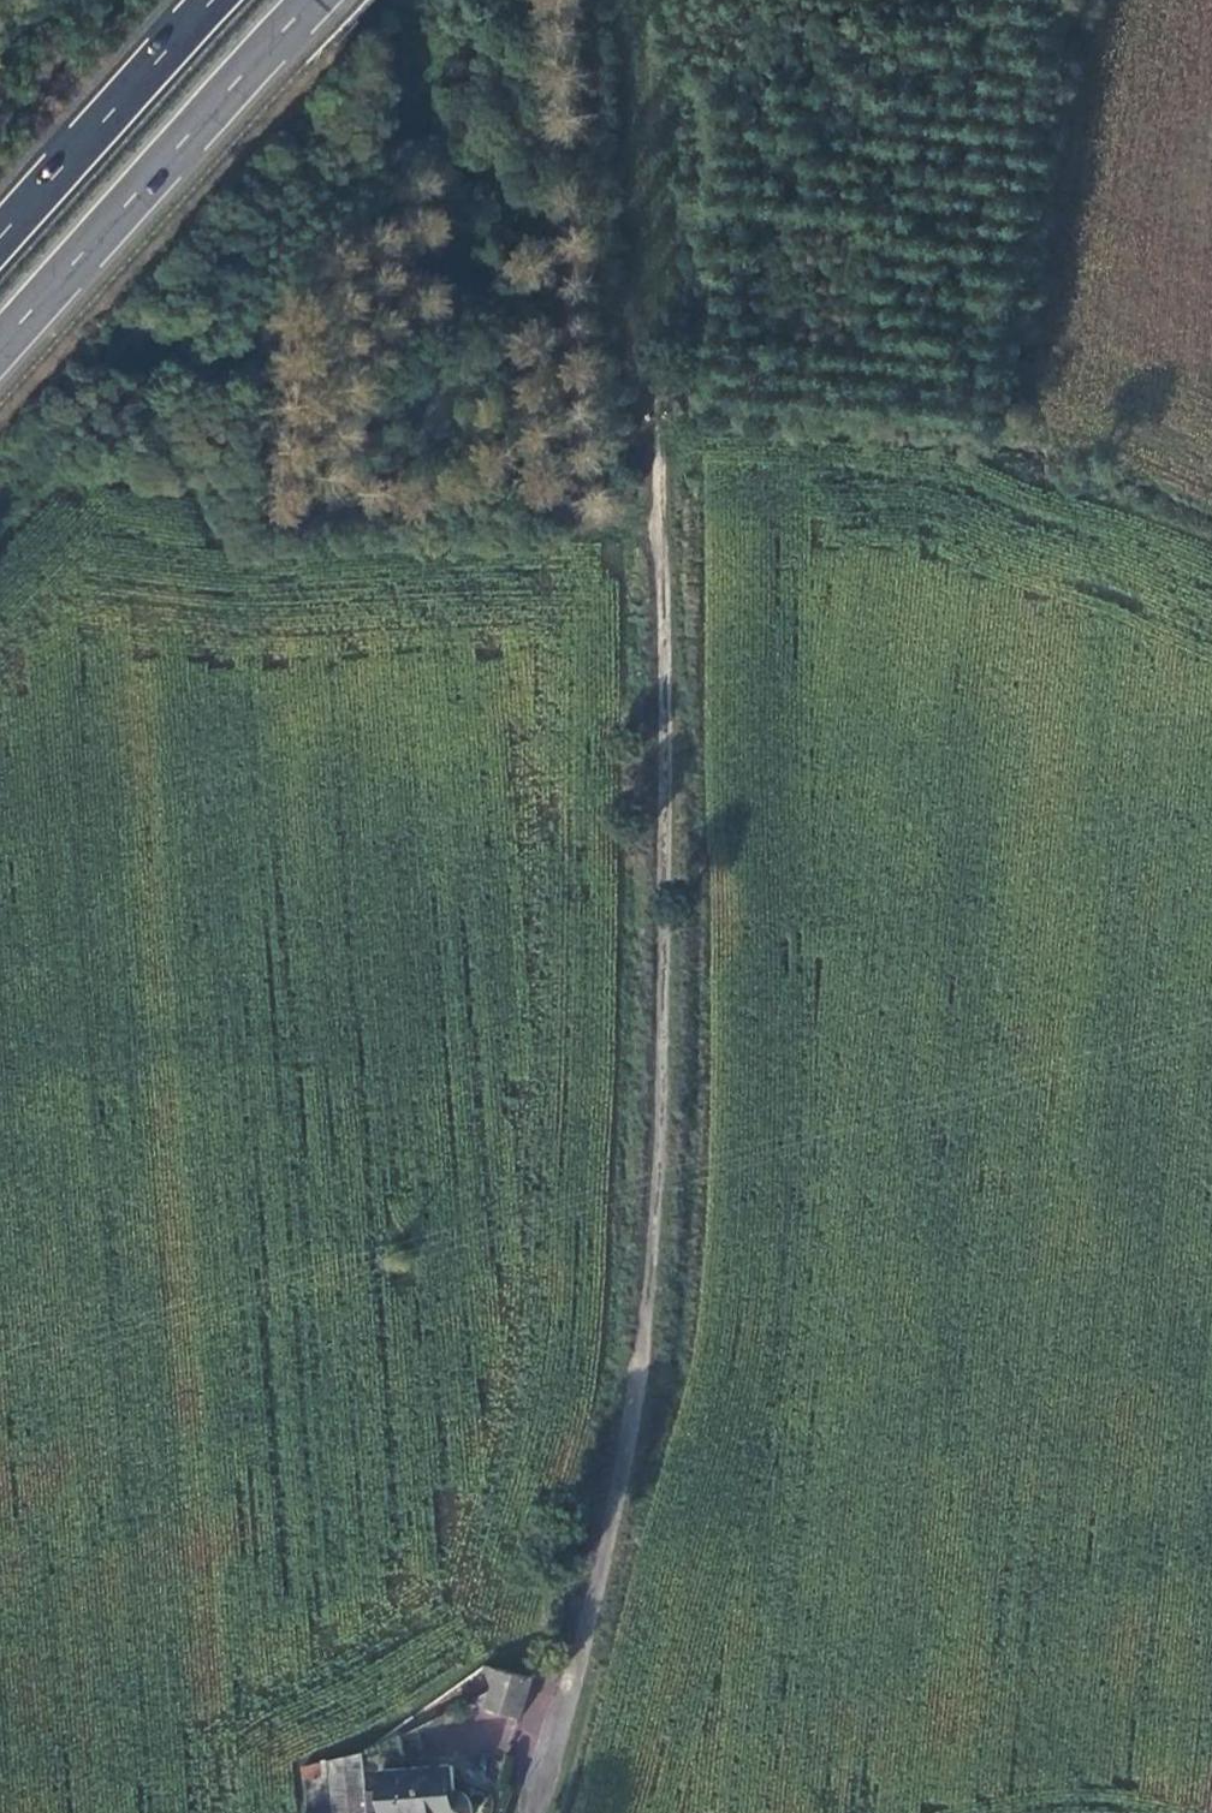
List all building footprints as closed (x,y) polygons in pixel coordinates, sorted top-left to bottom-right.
[(526,1717),(537,1675),(490,1662),(494,1692),(493,1707),(526,1717)] [(364,1753),(334,1760),(338,1812),(369,1812),(364,1753)] [(387,1771),(390,1812),(461,1812),(458,1765),(387,1771)]
